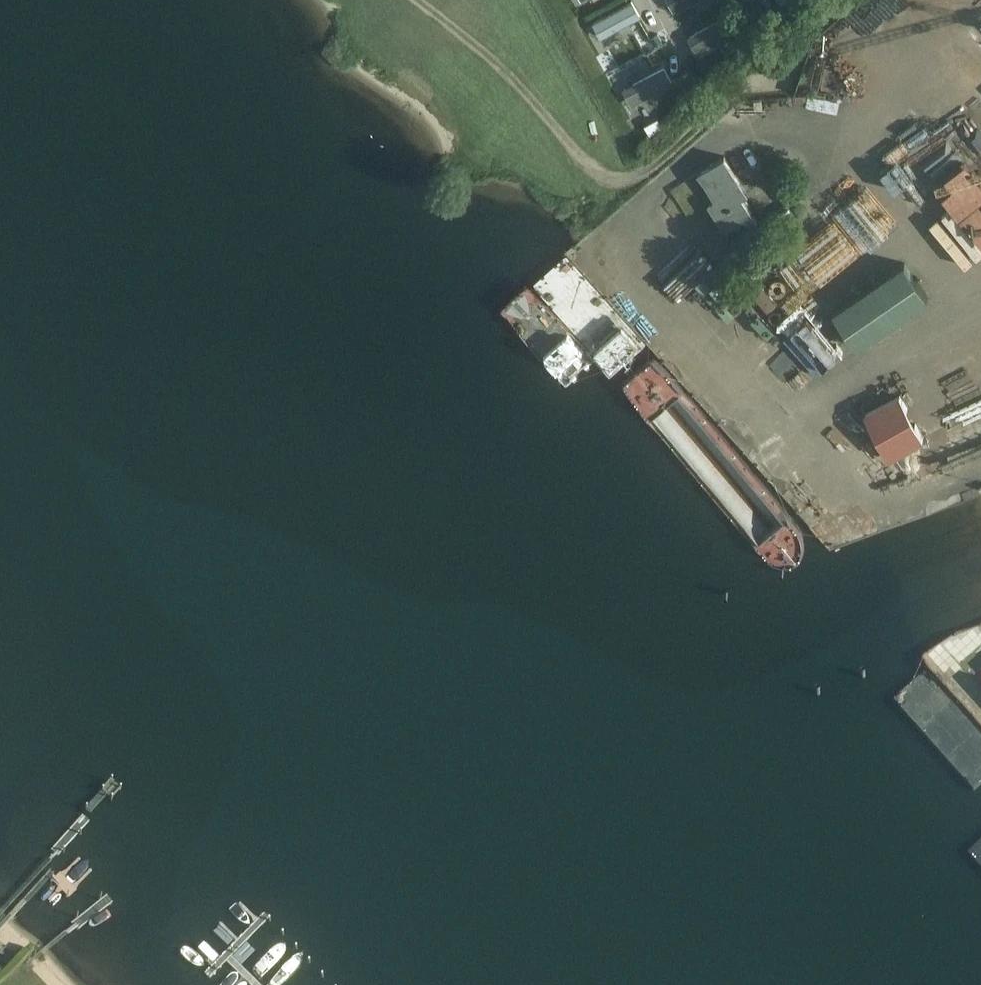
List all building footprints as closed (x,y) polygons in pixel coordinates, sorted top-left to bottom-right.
[(589,23),(598,38),(638,15),(630,0),(627,0),(589,23)] [(672,11),(694,0),(666,0),(672,11)] [(725,13),(686,36),(696,53),(735,31),(725,13)] [(616,69),(654,49),(646,36),(609,56),(616,69)] [(662,65),(621,89),(630,105),(671,82),(662,65)] [(856,190),(884,231),(913,211),(949,265),(980,244),(980,184),(960,154),(935,171),(945,186),(934,194),(939,202),(920,215),(888,168),(856,190)] [(748,194),(740,182),(724,156),(698,173),(716,199),(709,204),(724,228),(751,211),(742,198),(748,194)] [(704,254),(661,289),(748,399),(792,364),(704,254)] [(857,346),(929,297),(905,261),(833,310),(857,346)] [(805,340),(793,349),(809,369),(820,359),(805,340)] [(923,439),(900,395),(866,413),(889,457),(923,439)]
